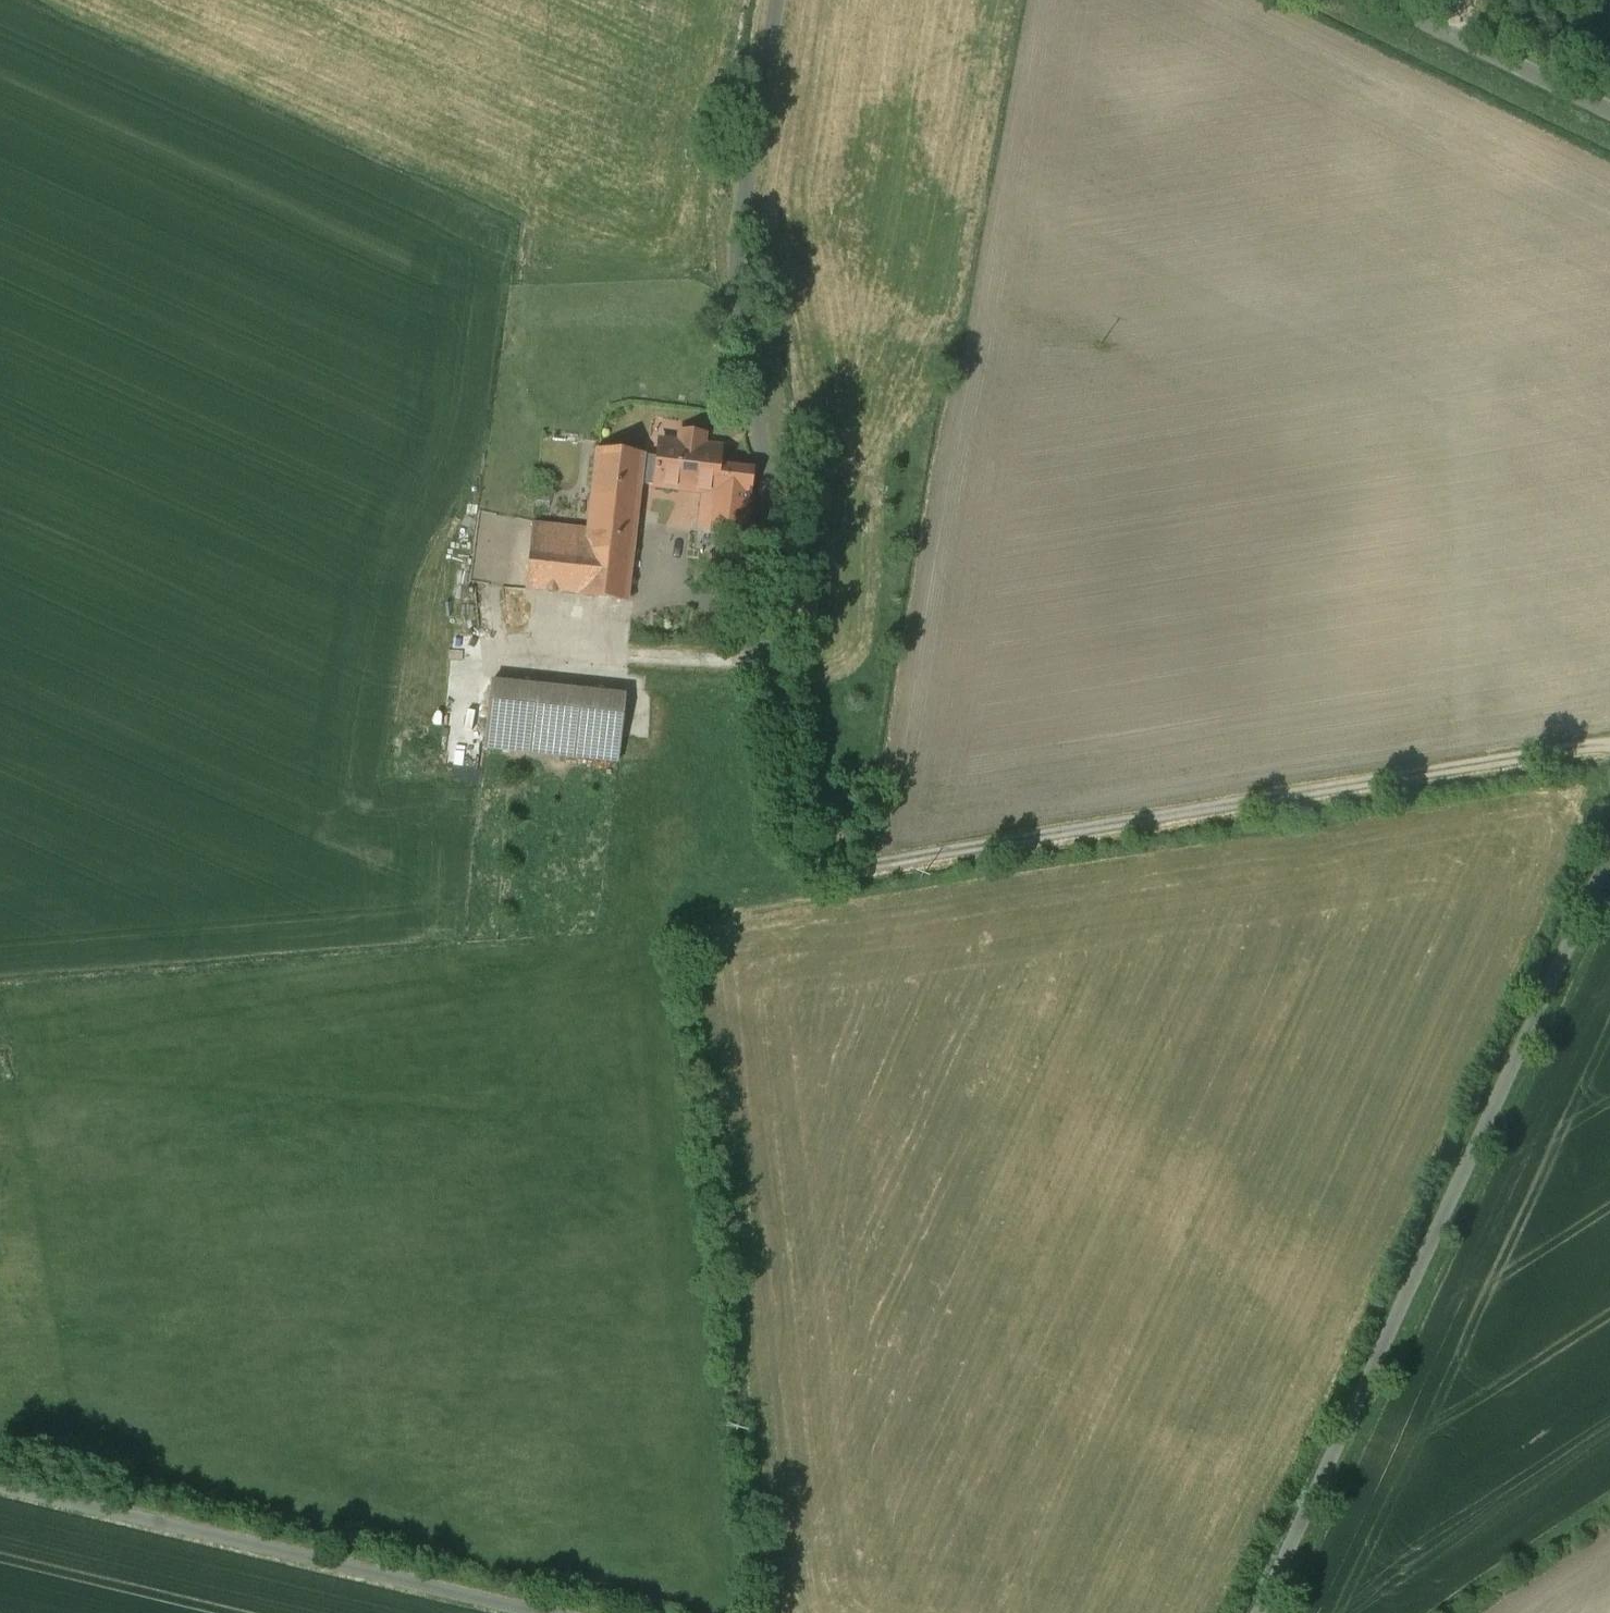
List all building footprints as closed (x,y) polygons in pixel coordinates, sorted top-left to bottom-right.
[(719,466),(721,448),(704,446),(706,436),(681,433),(680,443),(661,441),(659,457),(646,456),(642,484),(715,494),(719,466)] [(642,484),(646,456),(598,450),(588,528),(533,521),(525,589),(628,602),(642,484)] [(711,522),(746,527),(753,471),(719,466),(715,494),(711,522)] [(626,696),(493,682),(485,748),(619,763),(626,696)]
